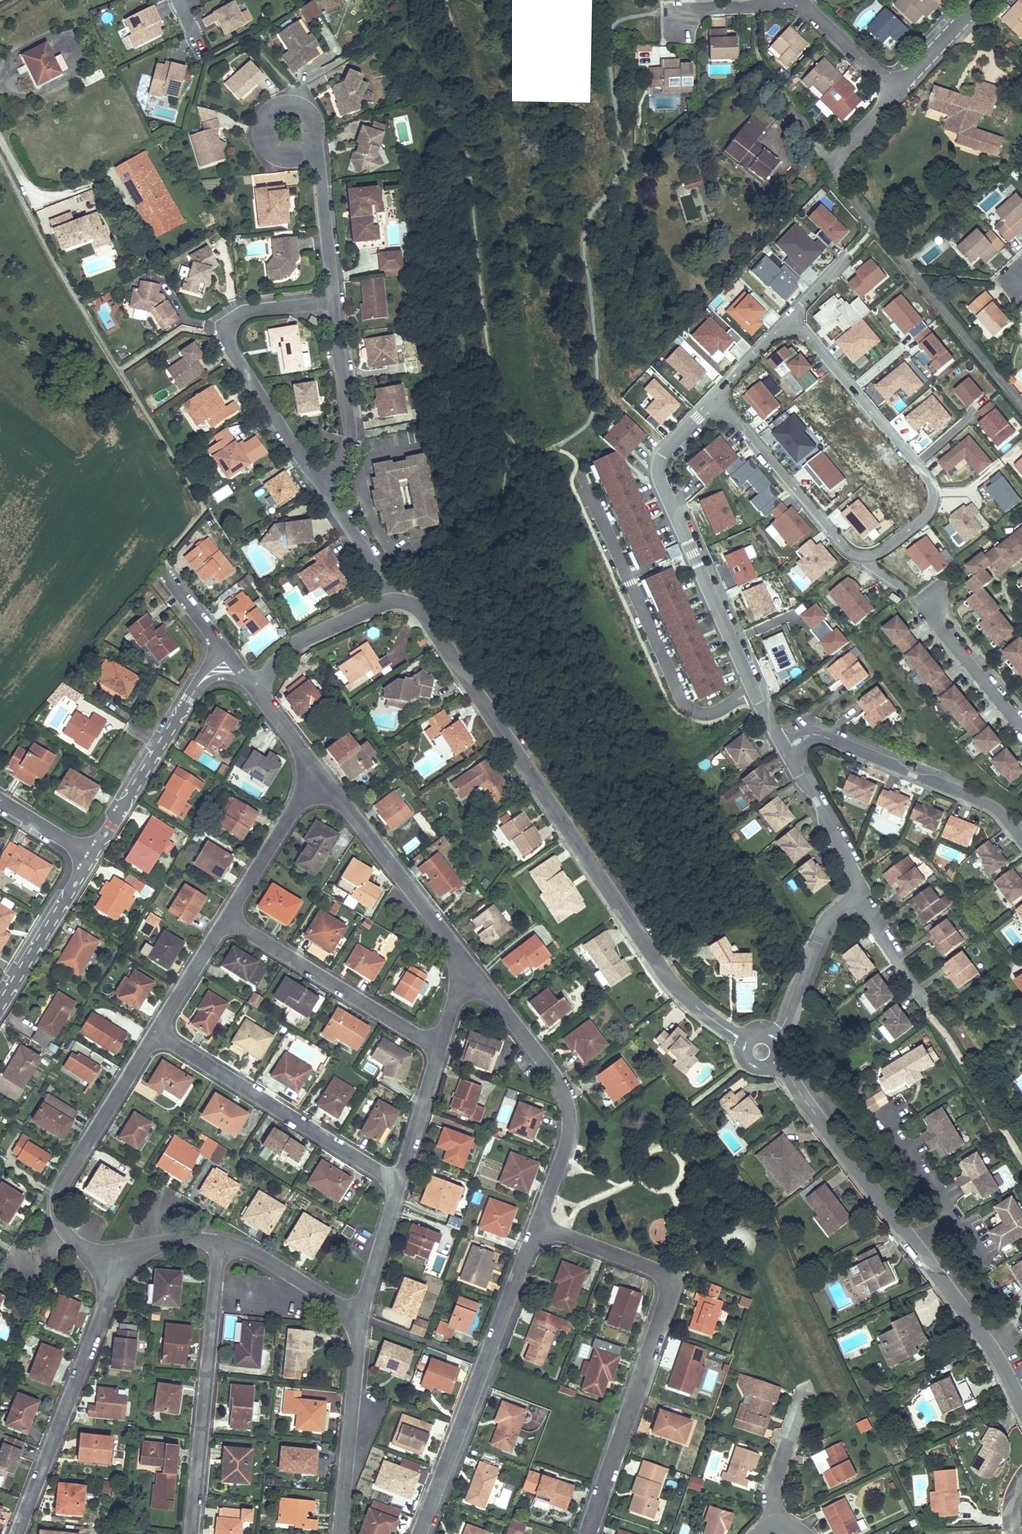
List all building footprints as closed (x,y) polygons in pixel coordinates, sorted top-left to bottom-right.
[(914,24),(922,15),(925,12),(928,15),(939,4),(934,0),(907,0),(899,0),(894,6),(914,24)] [(1012,9),(1002,21),(1021,40),(1021,4),(1019,1),(1014,7),(1018,10),(1016,12),(1012,9)] [(305,24),(321,17),(316,3),(299,10),(305,24)] [(233,4),(202,20),(206,27),(217,21),(224,35),(241,27),(237,19),(240,17),(233,4)] [(153,7),(125,20),(132,34),(129,36),(134,48),(162,35),(156,23),(160,22),(153,7)] [(899,40),(909,30),(887,10),(875,23),(878,25),(871,33),(883,44),(890,37),(893,34),(899,40)] [(324,57),(301,21),(297,24),(318,57),(320,60),(324,57)] [(871,33),(878,25),(875,23),(868,30),(871,33)] [(318,57),(297,24),(279,36),(291,55),(300,69),(318,57)] [(781,56),(777,59),(786,67),(807,45),(795,34),(790,39),(788,38),(793,32),(788,27),(770,46),(781,56)] [(722,30),(708,30),(709,60),(727,59),(727,56),(737,55),(737,38),(726,39),(722,39),(722,30)] [(899,40),(893,34),(890,37),(896,43),(899,40)] [(52,60),(45,45),(25,54),(32,69),(29,70),(36,86),(59,74),(52,60)] [(25,54),(21,56),(29,70),(32,69),(25,54)] [(300,69),(291,55),(283,61),(292,74),(300,69)] [(52,60),(59,74),(68,70),(60,56),(52,60)] [(823,95),(841,77),(836,72),(832,75),(831,73),(834,70),(823,58),(801,81),(809,89),(813,85),(823,95)] [(674,61),(660,61),(660,68),(649,68),(650,80),(650,87),(661,87),(679,86),(680,92),(692,92),(691,65),(679,65),(674,65),(674,61)] [(266,79),(252,63),(226,86),(240,102),(266,79)] [(168,69),(156,65),(147,94),(161,98),(162,94),(177,99),(186,70),(170,65),(168,69)] [(363,78),(350,72),(344,84),(345,87),(333,92),(338,105),(336,105),(341,117),(352,113),(350,108),(359,105),(367,86),(360,83),(363,78)] [(788,78),(783,74),(778,78),(783,83),(788,78)] [(852,87),(841,77),(823,95),(836,108),(833,112),(842,121),(860,102),(851,93),(849,90),(852,87)] [(788,81),(784,86),(790,92),(795,88),(788,81)] [(928,107),(950,115),(962,119),(956,133),(960,134),(957,143),(978,150),(979,146),(998,152),(1002,140),(974,130),(981,111),(991,115),(999,89),(978,82),(972,100),(935,88),(928,107)] [(833,112),(836,108),(823,95),(819,99),(833,112)] [(813,99),(806,106),(808,108),(815,101),(813,99)] [(214,113),(198,108),(203,125),(216,121),(214,113)] [(962,119),(950,115),(945,129),(956,133),(962,119)] [(765,129),(750,117),(724,150),(738,162),(737,164),(746,171),(748,169),(763,182),(779,162),(763,150),(761,152),(752,145),(754,143),(765,129)] [(219,148),(217,139),(215,140),(212,132),(219,130),(216,121),(203,125),(205,133),(191,137),(198,161),(208,158),(210,165),(223,161),(221,154),(225,150),(219,148)] [(358,149),(356,154),(353,155),(351,161),(358,175),(367,171),(370,173),(378,169),(374,161),(377,154),(383,135),(362,128),(356,144),(359,145),(358,149)] [(763,150),(754,143),(752,145),(761,152),(763,150)] [(998,152),(979,146),(978,150),(996,156),(998,152)] [(738,162),(724,150),(722,152),(737,164),(738,162)] [(148,227),(166,217),(156,198),(166,192),(143,152),(117,167),(148,227)] [(377,154),(374,161),(378,169),(383,166),(377,154)] [(173,174),(178,171),(171,157),(165,161),(173,174)] [(210,165),(208,158),(198,161),(200,168),(210,165)] [(763,182),(748,169),(746,171),(762,184),(763,182)] [(685,180),(687,188),(703,185),(701,176),(685,180)] [(792,186),(796,181),(792,177),(784,186),(793,194),(797,190),(792,186)] [(796,181),(792,186),(797,190),(801,185),(796,181)] [(824,183),(820,187),(826,193),(829,189),(824,183)] [(287,211),(286,204),(284,204),(283,189),(255,192),(256,203),(263,202),(264,216),(261,216),(262,228),(277,227),(284,217),(287,217),(286,211),(287,211)] [(99,202),(92,190),(81,195),(84,203),(89,201),(92,206),(99,202)] [(382,228),(379,190),(348,193),(353,244),(377,242),(376,229),(382,228)] [(166,192),(156,198),(166,217),(177,211),(166,192)] [(1017,194),(1009,202),(1012,205),(1020,197),(1017,194)] [(1020,197),(1012,205),(1009,202),(996,214),(1016,236),(1021,230),(1021,222),(1020,220),(1021,218),(1021,200),(1020,197)] [(826,246),(827,247),(832,241),(834,243),(846,231),(818,205),(807,217),(820,229),(814,235),(818,238),(826,246)] [(166,217),(148,227),(155,238),(183,222),(177,211),(166,217)] [(65,216),(50,222),(61,252),(93,240),(93,239),(91,233),(104,228),(104,227),(102,228),(96,214),(73,223),(71,217),(66,219),(65,216)] [(288,226),(287,217),(284,217),(277,227),(288,226)] [(784,264),(797,276),(807,265),(806,264),(810,259),(812,260),(821,251),(813,244),(794,225),(775,244),(788,257),(783,262),(784,264)] [(109,242),(104,228),(91,233),(93,239),(93,240),(95,247),(109,242)] [(384,249),(382,228),(376,229),(377,242),(353,244),(353,252),(384,249)] [(965,242),(967,245),(960,252),(971,264),(979,257),(982,254),(988,261),(998,251),(993,245),(978,230),(965,242)] [(813,244),(821,251),(826,246),(818,238),(813,244)] [(297,261),(295,239),(272,241),(273,252),(276,251),(277,257),(274,259),(269,264),(274,271),(266,279),(272,284),(280,283),(284,278),(287,281),(295,271),(291,268),(290,264),(296,263),(297,261)] [(967,245),(965,242),(957,249),(960,252),(967,245)] [(216,262),(208,247),(188,257),(192,264),(187,279),(184,278),(181,290),(194,294),(198,283),(204,285),(208,283),(209,278),(207,274),(208,274),(203,272),(205,268),(216,262)] [(988,261),(982,254),(979,257),(985,264),(988,261)] [(399,255),(378,257),(379,274),(401,271),(399,255)] [(793,284),(799,278),(797,276),(784,264),(779,269),(764,256),(750,271),(766,287),(768,286),(783,301),(792,292),(790,291),(793,289),(794,290),(797,287),(793,284)] [(860,299),(886,276),(872,259),(858,271),(860,274),(848,285),(860,299)] [(216,262),(205,268),(203,272),(208,274),(209,269),(217,264),(216,262)] [(274,271),(269,264),(265,269),(266,279),(274,271)] [(382,288),(381,281),(360,283),(361,290),(382,288)] [(179,320),(164,298),(158,296),(161,286),(144,282),(142,292),(134,290),(132,304),(135,310),(152,313),(163,331),(179,320)] [(200,296),(204,285),(198,283),(194,294),(200,296)] [(385,320),(382,288),(361,290),(362,307),(364,322),(385,320)] [(758,320),(770,308),(752,291),(747,296),(743,293),(725,311),(750,335),(761,323),(760,322),(758,320)] [(994,302),(985,292),(968,307),(995,337),(1010,324),(1003,315),(993,303),(994,302)] [(908,332),(914,338),(927,327),(928,326),(901,295),(884,309),(905,334),(908,332)] [(842,315),(852,327),(861,319),(864,317),(852,303),(850,305),(847,301),(842,305),(834,296),(820,308),(822,311),(814,317),(823,328),(831,322),(832,324),(842,315)] [(1004,314),(994,302),(993,303),(1003,315),(1004,314)] [(772,310),(770,308),(758,320),(760,322),(772,310)] [(322,324),(313,317),(309,322),(318,329),(322,324)] [(741,338),(730,328),(725,333),(709,318),(691,336),(702,346),(711,355),(717,348),(720,346),(723,350),(732,341),(736,344),(741,338)] [(878,340),(861,319),(852,327),(836,340),(842,347),(841,348),(853,362),(878,340)] [(927,327),(914,338),(919,344),(917,346),(921,352),(924,349),(935,362),(932,364),(938,371),(953,358),(927,327)] [(303,370),(297,328),(268,332),(270,350),(281,348),(285,347),(286,353),(282,354),(284,373),(303,370)] [(367,362),(368,370),(397,366),(392,337),(364,341),(365,349),(361,350),(360,352),(361,362),(363,363),(367,362)] [(199,367),(195,361),(199,358),(201,357),(192,343),(178,352),(182,358),(170,366),(178,378),(173,382),(178,389),(203,373),(199,367)] [(837,360),(845,354),(837,344),(829,350),(837,360)] [(717,348),(711,355),(702,346),(700,348),(715,362),(723,354),(717,348)] [(683,378),(692,386),(705,372),(678,347),(665,361),(683,378)] [(806,391),(818,381),(809,370),(801,360),(803,358),(801,355),(799,356),(792,347),(788,351),(784,347),(768,361),(775,370),(785,362),(793,371),(805,385),(802,387),(806,391)] [(801,360),(809,370),(811,368),(803,358),(801,360)] [(903,401),(922,384),(904,363),(876,387),(891,405),(900,398),(903,401)] [(178,378),(170,366),(165,369),(173,382),(178,378)] [(805,385),(793,371),(791,374),(802,387),(805,385)] [(149,373),(141,376),(143,383),(152,381),(149,373)] [(687,391),(692,386),(683,378),(679,382),(687,391)] [(969,406),(983,394),(970,378),(955,390),(969,406)] [(678,404),(654,382),(646,391),(655,400),(646,410),(650,414),(644,420),(654,430),(678,404)] [(743,396),(763,420),(780,406),(759,382),(743,396)] [(317,413),(313,384),(290,387),(294,417),(301,416),(302,420),(323,417),(322,413),(317,413)] [(223,407),(210,386),(190,399),(192,420),(205,420),(210,428),(237,411),(232,402),(223,407)] [(400,386),(374,391),(375,400),(373,403),(374,408),(377,411),(378,416),(381,415),(381,419),(394,417),(394,414),(404,412),(400,386)] [(929,436),(951,418),(934,398),(930,401),(928,399),(906,419),(919,434),(923,430),(929,436)] [(192,420),(190,399),(182,404),(192,420)] [(990,401),(978,411),(984,418),(996,408),(990,401)] [(996,408),(984,418),(979,422),(985,430),(989,426),(996,434),(992,438),(999,446),(1016,431),(996,408)] [(785,412),(768,427),(784,446),(787,443),(793,449),(789,452),(798,461),(815,447),(802,432),(805,429),(794,416),(791,418),(785,412)] [(645,435),(624,415),(602,439),(615,452),(595,460),(599,468),(595,469),(602,486),(607,484),(610,491),(605,493),(609,501),(614,499),(616,505),(612,507),(615,515),(620,513),(623,520),(618,522),(622,530),(626,527),(629,534),(625,536),(628,544),(633,542),(636,549),(631,551),(636,561),(640,559),(643,566),(654,561),(663,557),(665,556),(622,459),(645,435)] [(989,426),(985,430),(992,438),(996,434),(989,426)] [(229,435),(225,428),(213,436),(217,442),(229,435)] [(266,453),(256,437),(245,444),(242,446),(236,445),(229,435),(217,442),(207,449),(212,457),(215,455),(225,472),(234,473),(266,453)] [(705,486),(738,458),(735,454),(719,435),(693,457),(697,462),(689,468),(705,486)] [(979,474),(992,463),(969,436),(939,461),(947,471),(964,457),(979,474)] [(787,443),(784,446),(789,452),(793,449),(787,443)] [(821,451),(802,467),(820,488),(824,485),(831,492),(838,485),(832,478),(839,472),(821,451)] [(225,472),(215,455),(212,457),(226,478),(234,473),(225,472)] [(769,512),(780,503),(775,497),(779,494),(749,459),(745,462),(740,456),(724,470),(729,476),(728,477),(737,487),(745,480),(757,494),(748,501),(758,512),(758,511),(763,517),(769,512)] [(379,494),(370,496),(372,504),(376,510),(377,512),(383,511),(383,513),(384,519),(383,520),(384,525),(386,537),(399,534),(398,530),(423,525),(424,529),(435,527),(432,514),(431,508),(429,509),(428,504),(426,498),(425,491),(427,490),(426,483),(425,478),(423,468),(421,457),(409,459),(410,463),(384,468),(383,465),(371,467),(374,480),(375,485),(377,484),(379,490),(379,494)] [(595,469),(599,468),(595,460),(592,462),(593,465),(588,467),(595,481),(597,480),(629,552),(627,553),(634,570),(643,566),(640,559),(636,561),(631,551),(636,549),(633,542),(628,544),(625,536),(629,534),(626,527),(622,530),(618,522),(623,520),(620,513),(615,515),(612,507),(616,505),(614,499),(609,501),(605,493),(610,491),(607,484),(602,486),(595,469)] [(992,484),(1002,476),(999,471),(988,479),(992,484)] [(832,478),(838,485),(845,479),(839,472),(832,478)] [(281,504),(297,494),(284,474),(268,484),(281,504)] [(1021,500),(1002,476),(992,484),(987,488),(1005,512),(1021,500)] [(699,501),(714,534),(735,525),(720,492),(699,501)] [(858,500),(841,514),(863,539),(879,525),(858,500)] [(436,514),(433,502),(428,504),(429,509),(431,508),(432,514),(436,514)] [(971,502),(965,507),(973,518),(980,512),(971,502)] [(786,510),(780,503),(769,512),(775,519),(770,524),(790,547),(810,530),(796,514),(792,517),(786,510)] [(965,507),(964,506),(951,516),(951,522),(958,531),(951,537),(959,547),(982,529),(973,518),(965,507)] [(792,517),(796,514),(790,507),(786,510),(792,517)] [(272,527),(261,541),(272,550),(276,544),(283,549),(285,547),(295,546),(295,547),(310,545),(307,522),(272,527)] [(951,522),(944,527),(950,535),(957,531),(951,522)] [(1014,529),(1017,532),(1009,539),(1021,554),(1021,530),(1018,526),(1014,529)] [(948,565),(925,536),(917,542),(919,544),(914,548),(913,546),(907,551),(923,572),(932,566),(938,573),(948,565)] [(218,583),(234,570),(208,538),(202,543),(201,542),(195,547),(201,554),(189,563),(204,581),(212,575),(218,583)] [(1001,545),(998,542),(995,545),(996,547),(1010,564),(1012,566),(1021,558),(1021,554),(1009,539),(1001,545)] [(816,547),(810,540),(795,553),(801,560),(797,563),(806,574),(808,573),(814,580),(836,562),(824,548),(822,550),(818,545),(816,547)] [(283,549),(276,544),(272,550),(261,541),(258,545),(277,560),(285,551),(295,550),(295,547),(295,546),(285,547),(283,549)] [(666,550),(671,561),(681,556),(676,545),(666,550)] [(195,547),(184,557),(189,563),(201,554),(195,547)] [(987,549),(983,552),(992,563),(1000,573),(1010,564),(996,547),(990,552),(987,549)] [(330,569),(326,564),(330,562),(333,559),(326,548),(312,557),(315,563),(296,576),(308,594),(317,588),(321,586),(331,594),(345,584),(333,567),(330,569)] [(724,556),(737,586),(756,578),(742,548),(724,556)] [(983,552),(967,566),(973,573),(969,576),(972,579),(984,569),(992,563),(983,552)] [(724,688),(670,568),(668,569),(659,573),(648,578),(651,585),(647,587),(652,597),(656,595),(659,601),(655,603),(661,618),(666,616),(669,622),(664,624),(668,632),(672,630),(675,637),(671,639),(675,647),(679,645),(682,651),(677,653),(681,661),(686,659),(688,666),(684,668),(687,676),(692,674),(695,680),(690,682),(691,683),(695,692),(699,691),(702,698),(705,696),(719,690),(724,688)] [(972,579),(967,583),(973,590),(970,593),(973,596),(983,588),(993,580),(984,569),(972,579)] [(651,585),(648,578),(640,581),(647,599),(650,598),(688,684),(691,683),(690,682),(695,680),(692,674),(687,676),(684,668),(688,666),(686,659),(681,661),(677,653),(682,651),(679,645),(675,647),(671,639),(675,637),(672,630),(668,632),(664,624),(669,622),(666,616),(661,618),(655,603),(659,601),(656,595),(652,597),(647,587),(651,585)] [(853,584),(848,578),(830,593),(856,624),(874,609),(869,602),(871,600),(866,594),(863,596),(859,599),(857,596),(855,594),(858,591),(861,589),(856,582),(853,584)] [(762,583),(743,592),(754,617),(774,609),(762,583)] [(331,594),(321,586),(317,588),(327,596),(331,594)] [(973,596),(965,603),(968,607),(972,604),(977,610),(991,598),(983,588),(973,596)] [(252,635),(267,624),(242,592),(224,605),(229,611),(228,612),(239,627),(243,624),(252,635)] [(892,593),(889,598),(897,603),(900,599),(892,593)] [(978,620),(981,624),(998,610),(1000,609),(991,598),(977,610),(982,617),(978,620)] [(831,655),(848,643),(836,629),(834,631),(823,619),(826,617),(816,605),(802,617),(812,629),(810,631),(831,655)] [(981,630),(984,628),(990,634),(1006,621),(998,610),(981,624),(978,627),(981,630)] [(169,658),(179,650),(166,633),(162,636),(157,630),(154,632),(150,626),(152,624),(145,615),(127,629),(141,648),(145,644),(159,662),(167,656),(169,658)] [(898,617),(883,629),(895,643),(896,642),(901,649),(914,638),(909,632),(910,632),(898,617)] [(990,634),(995,641),(991,644),(995,647),(1015,631),(1006,621),(990,634)] [(162,636),(166,633),(161,626),(157,630),(162,636)] [(782,632),(763,641),(777,673),(797,665),(782,632)] [(907,656),(906,657),(918,671),(932,659),(921,645),(920,645),(914,638),(901,649),(907,656)] [(1019,640),(1004,652),(1010,659),(1007,662),(1010,666),(1021,655),(1021,643),(1019,640)] [(356,655),(352,658),(339,667),(344,676),(347,673),(353,682),(370,670),(373,675),(390,664),(385,656),(377,661),(366,644),(354,652),(356,655)] [(851,651),(834,665),(843,676),(844,676),(848,681),(845,683),(850,690),(870,675),(851,651)] [(1016,666),(1021,673),(1021,672),(1021,655),(1010,666),(1013,669),(1016,666)] [(918,671),(929,685),(930,684),(936,691),(949,680),(943,674),(944,673),(932,659),(918,671)] [(112,663),(105,660),(100,669),(106,673),(101,682),(100,683),(125,698),(138,678),(112,663)] [(94,678),(101,682),(106,673),(100,669),(94,678)] [(388,700),(392,697),(394,700),(402,702),(410,703),(416,699),(417,697),(428,699),(432,680),(429,675),(425,677),(421,671),(413,677),(409,679),(404,678),(403,681),(398,680),(383,690),(384,692),(383,699),(387,700),(388,700)] [(344,676),(349,684),(353,682),(347,673),(344,676)] [(941,698),(940,698),(952,713),(967,701),(955,687),(954,687),(949,680),(936,691),(941,698)] [(315,707),(322,701),(307,682),(285,699),(298,716),(308,708),(310,710),(315,707)] [(879,687),(859,702),(864,709),(868,706),(872,711),(871,712),(880,724),(897,710),(879,687)] [(66,688),(62,695),(74,702),(78,696),(66,688)] [(719,690),(705,696),(707,700),(721,694),(719,690)] [(386,705),(401,708),(402,702),(394,700),(392,697),(388,700),(387,700),(386,705)] [(315,707),(318,712),(326,705),(323,700),(322,701),(315,707)] [(952,713),(964,727),(965,726),(970,733),(983,722),(977,716),(978,715),(967,701),(952,713)] [(208,726),(203,735),(200,733),(196,741),(195,743),(197,744),(205,749),(204,751),(212,756),(218,745),(227,732),(229,728),(232,729),(237,721),(217,708),(212,716),(210,715),(205,724),(205,725),(208,726)] [(430,719),(434,725),(425,731),(431,741),(432,740),(440,734),(454,756),(471,744),(457,723),(452,726),(446,717),(442,711),(430,719)] [(101,729),(105,722),(93,714),(89,721),(75,713),(62,732),(76,740),(89,749),(95,739),(92,737),(93,734),(95,736),(99,728),(101,729)] [(975,739),(974,740),(986,754),(990,752),(1000,743),(1001,742),(989,728),(988,729),(983,722),(970,733),(975,739)] [(208,726),(205,725),(200,733),(203,735),(208,726)] [(95,739),(101,729),(99,728),(95,736),(93,734),(92,737),(95,739)] [(232,735),(227,732),(218,745),(223,749),(232,735)] [(347,733),(325,750),(348,780),(363,769),(365,772),(372,766),(367,759),(358,748),(347,733)] [(742,734),(724,748),(736,764),(742,760),(746,765),(759,755),(742,734)] [(88,750),(89,749),(76,740),(74,742),(88,750)] [(185,757),(195,763),(205,749),(197,744),(195,743),(185,757)] [(358,748),(367,759),(374,754),(365,743),(358,748)] [(992,762),(1004,776),(1005,775),(1011,782),(1021,772),(1021,770),(1018,765),(1018,764),(1000,743),(990,752),(996,759),(992,762)] [(35,758),(40,748),(33,744),(28,754),(35,758)] [(33,775),(35,772),(42,776),(54,756),(40,748),(35,758),(28,754),(18,748),(9,762),(18,768),(16,772),(14,776),(29,785),(35,776),(33,775)] [(267,785),(277,770),(264,762),(265,761),(253,753),(242,770),(267,785)] [(277,770),(278,768),(266,760),(265,761),(264,762),(277,770)] [(496,771),(488,760),(484,762),(492,774),(496,771)] [(746,765),(742,760),(736,764),(741,770),(746,765)] [(7,766),(16,772),(18,768),(9,762),(7,766)] [(492,803),(509,792),(496,771),(492,774),(484,762),(451,784),(461,798),(480,785),(492,803)] [(760,765),(747,775),(752,781),(746,785),(759,801),(776,787),(760,765)] [(182,780),(186,773),(178,768),(173,774),(182,780)] [(350,783),(365,772),(363,769),(348,780),(350,783)] [(69,770),(57,791),(76,803),(78,800),(87,806),(98,787),(69,770)] [(166,794),(159,806),(176,816),(184,803),(194,786),(198,780),(186,773),(182,780),(173,774),(165,789),(166,790),(169,792),(167,795),(166,794)] [(876,785),(849,774),(842,791),(856,796),(855,799),(868,804),(876,785)] [(752,781),(747,775),(742,779),(746,785),(752,781)] [(203,784),(198,780),(194,786),(200,790),(203,784)] [(749,804),(733,785),(725,792),(741,812),(749,804)] [(393,792),(398,799),(403,795),(398,789),(393,792)] [(169,792),(166,790),(157,805),(159,806),(166,794),(167,795),(169,792)] [(911,799),(891,791),(891,793),(883,790),(877,805),(891,811),(890,813),(903,818),(911,799)] [(391,830),(411,815),(398,799),(393,792),(375,806),(380,812),(378,813),(391,830)] [(777,797),(764,806),(768,812),(763,816),(775,832),(793,819),(777,797)] [(225,815),(234,800),(230,798),(221,812),(225,815)] [(256,813),(257,811),(237,799),(236,800),(256,813)] [(253,821),(257,814),(256,813),(236,800),(235,800),(234,800),(225,815),(219,825),(241,839),(247,830),(244,828),(249,819),(253,821)] [(181,819),(189,807),(184,803),(176,816),(181,819)] [(944,812),(925,805),(924,805),(924,806),(916,803),(910,819),(924,824),(923,827),(936,832),(944,812)] [(768,812),(764,806),(758,810),(763,816),(768,812)] [(530,828),(528,829),(525,825),(527,823),(521,814),(502,826),(512,841),(522,855),(540,843),(530,828)] [(976,826),(951,815),(945,830),(952,833),(949,839),(967,847),(976,826)] [(148,824),(168,837),(173,830),(152,818),(148,824)] [(247,830),(253,821),(249,819),(244,828),(247,830)] [(746,838),(757,829),(752,822),(741,831),(746,838)] [(316,823),(305,840),(309,843),(296,864),(313,874),(337,836),(316,823)] [(148,824),(126,860),(147,872),(160,850),(166,841),(168,837),(148,824)] [(509,843),(512,841),(502,826),(499,828),(509,843)] [(794,827),(781,837),(786,843),(780,847),(793,863),(810,849),(794,827)] [(942,836),(949,839),(952,833),(945,830),(942,836)] [(781,837),(776,841),(780,847),(786,843),(781,837)] [(19,847),(9,841),(0,857),(0,863),(6,867),(19,847)] [(173,845),(166,841),(160,850),(167,855),(173,845)] [(1007,862),(995,846),(994,846),(993,847),(988,841),(975,851),(985,862),(983,864),(991,875),(1007,862)] [(226,866),(231,858),(207,843),(194,864),(215,877),(223,865),(226,866)] [(19,847),(6,867),(38,886),(50,867),(19,847)] [(423,875),(426,872),(432,880),(443,895),(448,891),(460,883),(436,853),(418,868),(423,875)] [(924,880),(906,856),(891,868),(900,879),(901,878),(906,884),(898,889),(903,896),(924,880)] [(581,899),(575,890),(572,892),(563,879),(565,878),(558,867),(560,866),(554,857),(530,874),(543,894),(541,895),(553,912),(559,909),(573,909),(573,904),(579,900),(581,899)] [(369,908),(380,891),(366,882),(365,882),(364,878),(369,870),(352,859),(335,887),(369,908)] [(810,859),(797,869),(806,880),(804,882),(812,893),(829,880),(816,864),(815,865),(810,859)] [(221,881),(229,868),(226,866),(223,865),(215,877),(221,881)] [(900,879),(891,868),(885,872),(894,884),(900,879)] [(1012,869),(1000,879),(1004,884),(999,889),(1011,904),(1021,896),(1021,881),(1012,869)] [(366,882),(372,872),(369,870),(364,878),(365,882),(366,882)] [(130,897),(135,889),(115,877),(110,885),(103,896),(95,909),(115,921),(123,908),(130,897)] [(574,889),(575,889),(570,882),(566,877),(565,878),(563,879),(572,892),(575,890),(574,889)] [(994,883),(999,889),(1004,884),(1000,879),(994,883)] [(440,898),(443,895),(432,880),(428,882),(440,898)] [(147,897),(153,889),(140,881),(136,887),(139,889),(138,891),(147,897)] [(103,896),(110,885),(106,882),(99,893),(103,896)] [(462,886),(460,883),(448,891),(451,894),(462,886)] [(288,923),(300,903),(272,885),(258,907),(267,913),(268,911),(288,923)] [(196,913),(204,899),(185,886),(173,905),(176,907),(172,913),(188,923),(193,915),(192,915),(194,911),(196,913)] [(946,907),(930,886),(908,902),(915,911),(919,907),(930,920),(946,907)] [(134,899),(130,897),(123,908),(127,910),(134,899)] [(577,910),(583,906),(579,900),(573,904),(573,909),(577,910)] [(334,917),(340,906),(335,903),(329,914),(334,917)] [(7,935),(2,932),(1,931),(2,929),(4,929),(13,914),(0,906),(0,947),(7,935)] [(501,932),(503,935),(510,930),(492,906),(473,920),(478,927),(482,924),(485,929),(478,934),(485,944),(501,932)] [(925,924),(930,920),(919,907),(915,911),(925,924)] [(286,925),(288,923),(268,911),(267,913),(286,925)] [(322,947),(323,944),(332,949),(345,928),(320,912),(305,936),(322,947)] [(963,940),(947,919),(926,936),(932,944),(937,940),(947,953),(963,940)] [(77,976),(98,942),(78,930),(57,964),(77,976)] [(167,969),(183,943),(164,932),(153,950),(148,957),(167,969)] [(487,947),(503,935),(501,932),(485,944),(487,947)] [(611,949),(614,947),(609,940),(604,932),(583,945),(589,953),(610,985),(628,973),(620,961),(611,949)] [(534,937),(502,961),(514,976),(528,965),(527,964),(530,962),(533,966),(534,967),(549,956),(534,937)] [(719,963),(719,974),(729,974),(729,969),(733,969),(733,977),(743,977),(743,965),(751,965),(750,955),(741,955),(731,955),(727,950),(729,948),(723,938),(708,946),(719,963)] [(942,957),(947,953),(937,940),(932,944),(942,957)] [(731,955),(741,955),(734,945),(729,948),(727,950),(731,955)] [(855,945),(843,956),(852,967),(850,969),(858,980),(875,967),(862,950),(860,951),(855,945)] [(371,980),(384,959),(372,951),(371,954),(357,946),(346,965),(371,980)] [(148,957),(153,950),(149,947),(144,955),(148,957)] [(256,963),(233,948),(221,966),(255,986),(265,969),(256,964),(256,963)] [(979,972),(962,951),(941,967),(947,976),(952,972),(962,985),(979,972)] [(628,973),(630,972),(622,960),(620,961),(628,973)] [(407,972),(393,993),(411,1004),(417,993),(422,996),(429,985),(423,982),(427,976),(411,966),(407,972)] [(115,995),(119,998),(134,973),(130,970),(115,995)] [(957,989),(962,985),(952,972),(947,976),(957,989)] [(142,998),(152,983),(134,973),(119,998),(134,1007),(140,997),(142,998)] [(895,996),(878,974),(865,984),(870,989),(865,994),(877,1010),(895,996)] [(304,1017),(317,996),(298,985),(297,988),(294,986),(295,983),(287,978),(274,999),(304,1017)] [(562,998),(557,1002),(547,989),(528,1004),(540,1019),(543,1017),(550,1025),(571,1009),(562,998)] [(247,1002),(256,1008),(263,997),(254,991),(247,1002)] [(208,1034),(226,1004),(208,993),(198,1009),(200,1011),(192,1024),(208,1034)] [(53,1037),(74,1004),(58,994),(37,1027),(39,1029),(52,1037),(53,1037)] [(136,1008),(142,998),(140,997),(134,1007),(136,1008)] [(897,1003),(884,1013),(888,1019),(883,1023),(896,1039),(913,1025),(897,1003)] [(955,1010),(952,1005),(943,1012),(946,1016),(955,1010)] [(351,1021),(352,1018),(337,1009),(324,1030),(335,1037),(355,1049),(367,1030),(351,1021)] [(126,1033),(120,1029),(118,1031),(108,1025),(109,1024),(91,1014),(80,1033),(114,1054),(126,1033)] [(547,1028),(550,1025),(543,1017),(540,1019),(547,1028)] [(367,1030),(368,1028),(352,1018),(351,1021),(367,1030)] [(259,1058),(271,1037),(246,1022),(233,1042),(259,1058)] [(563,1040),(570,1049),(573,1047),(583,1061),(605,1046),(588,1022),(563,1040)] [(118,1031),(120,1029),(110,1023),(109,1024),(108,1025),(118,1031)] [(692,1057),(697,1051),(690,1045),(688,1047),(683,1042),(685,1040),(683,1038),(685,1036),(676,1028),(668,1037),(662,1032),(655,1040),(661,1045),(659,1047),(666,1053),(668,1051),(677,1059),(689,1070),(696,1061),(692,1057)] [(45,1048),(52,1037),(39,1029),(32,1040),(45,1048)] [(322,1034),(332,1041),(335,1037),(324,1030),(322,1034)] [(469,1032),(466,1042),(469,1043),(471,1043),(470,1047),(467,1046),(462,1062),(488,1071),(494,1052),(498,1053),(501,1043),(469,1032)] [(30,1042),(25,1039),(20,1047),(2,1076),(22,1088),(40,1058),(25,1050),(30,1042)] [(394,1046),(382,1039),(373,1054),(386,1062),(385,1065),(382,1075),(403,1081),(410,1056),(401,1051),(393,1048),(394,1046)] [(893,1089),(907,1081),(909,1085),(923,1077),(921,1072),(934,1064),(933,1063),(939,1059),(932,1047),(926,1051),(923,1045),(881,1070),(885,1076),(879,1079),(887,1091),(892,1088),(893,1089)] [(580,1063),(583,1061),(573,1047),(570,1049),(580,1063)] [(93,1064),(96,1059),(82,1050),(78,1056),(93,1064)] [(491,1072),(498,1053),(494,1052),(488,1071),(491,1072)] [(386,1062),(373,1054),(371,1057),(385,1065),(386,1062)] [(90,1083),(99,1068),(93,1064),(78,1056),(77,1058),(71,1055),(64,1067),(90,1083)] [(684,1075),(689,1070),(677,1059),(673,1064),(684,1075)] [(805,1066),(801,1059),(797,1062),(801,1068),(805,1066)] [(303,1081),(307,1076),(281,1060),(271,1077),(287,1086),(296,1092),(303,1081)] [(619,1060),(597,1076),(607,1089),(608,1088),(617,1099),(637,1084),(619,1060)] [(181,1096),(191,1080),(181,1073),(180,1075),(177,1073),(178,1071),(162,1062),(147,1085),(157,1091),(162,1084),(181,1096)] [(347,1099),(353,1090),(334,1078),(318,1104),(328,1110),(326,1112),(336,1117),(339,1112),(347,1099)] [(460,1080),(451,1108),(459,1111),(458,1112),(470,1116),(469,1119),(478,1122),(483,1108),(474,1105),(481,1087),(460,1080)] [(181,1096),(162,1084),(157,1091),(160,1093),(163,1088),(179,1098),(181,1096)] [(613,1102),(617,1099),(608,1088),(607,1089),(605,1090),(613,1102)] [(731,1092),(722,1098),(726,1102),(721,1106),(728,1114),(731,1111),(737,1119),(744,1128),(760,1115),(753,1106),(747,1098),(740,1090),(734,1096),(731,1092)] [(889,1101),(882,1090),(863,1102),(870,1113),(889,1101)] [(233,1136),(246,1115),(235,1108),(234,1109),(230,1107),(231,1106),(215,1095),(201,1117),(233,1136)] [(71,1123),(77,1113),(48,1096),(32,1121),(59,1138),(69,1122),(71,1123)] [(753,1106),(756,1104),(749,1096),(747,1098),(753,1106)] [(379,1102),(361,1132),(376,1141),(385,1126),(388,1128),(397,1113),(379,1102)] [(536,1127),(542,1112),(519,1104),(508,1131),(531,1140),(536,1127)] [(924,1139),(951,1123),(942,1109),(925,1119),(929,1126),(932,1125),(934,1128),(932,1129),(922,1135),(924,1139)] [(734,1121),(737,1119),(731,1111),(728,1114),(734,1121)] [(539,1128),(544,1114),(542,1112),(536,1127),(539,1128)] [(133,1113),(124,1129),(126,1130),(121,1140),(135,1149),(142,1138),(151,1124),(133,1113)] [(61,1139),(71,1123),(69,1122),(59,1138),(61,1139)] [(947,1154),(964,1144),(951,1123),(924,1139),(931,1150),(941,1144),(943,1142),(944,1145),(943,1148),(947,1154)] [(121,1140),(126,1130),(124,1129),(121,1128),(116,1136),(121,1140)] [(296,1164),(305,1149),(272,1128),(261,1145),(278,1156),(280,1154),(281,1151),(288,1155),(286,1158),(296,1164)] [(446,1151),(443,1161),(461,1168),(472,1140),(444,1129),(439,1141),(449,1145),(446,1151)] [(22,1135),(11,1152),(18,1156),(16,1159),(40,1173),(51,1156),(27,1141),(29,1139),(22,1135)] [(793,1189),(813,1173),(782,1136),(762,1151),(793,1189)] [(185,1157),(191,1148),(174,1137),(157,1165),(172,1174),(173,1173),(183,1180),(194,1163),(185,1157)] [(140,1151),(147,1141),(142,1138),(135,1149),(140,1151)] [(208,1159),(217,1144),(208,1138),(199,1153),(199,1154),(208,1159)] [(446,1151),(449,1145),(439,1141),(437,1147),(446,1151)] [(217,1164),(226,1149),(217,1144),(208,1159),(217,1164)] [(194,1163),(199,1154),(191,1148),(185,1157),(194,1163)] [(787,1193),(793,1189),(762,1151),(756,1156),(787,1193)] [(977,1153),(960,1163),(964,1170),(967,1170),(969,1172),(966,1174),(956,1180),(960,1186),(987,1170),(977,1153)] [(510,1154),(500,1182),(524,1191),(532,1171),(534,1172),(537,1164),(510,1154)] [(339,1196),(349,1180),(334,1170),(333,1172),(330,1170),(331,1168),(321,1162),(308,1183),(323,1192),(325,1188),(339,1196)] [(110,1205),(125,1181),(100,1166),(86,1190),(110,1205)] [(212,1197),(211,1199),(225,1208),(238,1186),(213,1170),(201,1189),(212,1197)] [(981,1199),(998,1188),(987,1170),(960,1186),(965,1194),(975,1188),(978,1187),(979,1189),(977,1192),(981,1199)] [(526,1192),(534,1172),(532,1171),(524,1191),(526,1192)] [(430,1177),(423,1197),(437,1202),(434,1208),(451,1214),(461,1188),(430,1177)] [(22,1197),(0,1184),(0,1185),(0,1219),(7,1223),(22,1197)] [(835,1203),(837,1201),(824,1185),(806,1199),(818,1214),(829,1229),(845,1216),(835,1203)] [(336,1201),(339,1196),(325,1188),(323,1192),(336,1201)] [(211,1199),(212,1197),(201,1189),(199,1192),(211,1199)] [(84,1193),(108,1208),(110,1205),(86,1190),(84,1193)] [(260,1225),(258,1228),(259,1229),(267,1234),(283,1208),(259,1192),(248,1208),(251,1210),(246,1217),(255,1223),(256,1222),(260,1225)] [(421,1203),(434,1208),(437,1202),(423,1197),(421,1203)] [(995,1230),(990,1233),(1000,1249),(1002,1248),(1011,1243),(1021,1236),(1021,1214),(1021,1212),(1015,1203),(1012,1198),(996,1208),(999,1213),(1004,1220),(1009,1222),(1008,1226),(1003,1224),(1002,1225),(995,1230)] [(489,1214),(483,1229),(504,1237),(510,1221),(507,1220),(509,1215),(512,1216),(514,1208),(489,1199),(484,1213),(489,1214)] [(845,1216),(848,1215),(837,1201),(835,1203),(845,1216)] [(255,1223),(246,1217),(251,1210),(248,1208),(242,1218),(244,1220),(252,1225),(258,1228),(260,1225),(256,1222),(255,1223)] [(483,1229),(489,1214),(484,1213),(479,1227),(483,1229)] [(1003,1224),(1004,1220),(999,1213),(996,1214),(996,1217),(998,1218),(996,1225),(994,1225),(993,1227),(995,1230),(1002,1225),(1003,1224)] [(826,1231),(829,1229),(818,1214),(815,1217),(826,1231)] [(312,1256),(328,1230),(303,1215),(288,1238),(302,1247),(301,1249),(312,1256)] [(826,1231),(830,1236),(851,1219),(848,1215),(845,1216),(829,1229),(826,1231)] [(408,1242),(403,1254),(413,1257),(414,1255),(425,1260),(432,1242),(436,1243),(440,1234),(413,1224),(408,1236),(410,1236),(408,1242)] [(349,1239),(354,1231),(346,1225),(340,1234),(349,1239)] [(302,1247),(288,1238),(286,1242),(300,1251),(301,1249),(302,1247)] [(1004,1252),(1013,1246),(1011,1243),(1002,1248),(1004,1252)] [(484,1288),(487,1280),(484,1278),(490,1261),(493,1253),(473,1245),(459,1279),(484,1288)] [(881,1265),(883,1264),(875,1248),(857,1257),(860,1264),(847,1270),(856,1286),(866,1281),(869,1289),(876,1286),(882,1288),(895,1281),(889,1269),(886,1270),(884,1272),(881,1265)] [(312,1256),(301,1249),(300,1251),(311,1258),(312,1256)] [(487,1280),(494,1262),(490,1261),(484,1278),(487,1280)] [(569,1311),(585,1271),(562,1262),(555,1281),(559,1282),(560,1283),(559,1286),(558,1285),(551,1304),(569,1311)] [(1015,1265),(1011,1266),(1021,1282),(1021,1281),(1021,1277),(1015,1265)] [(178,1289),(180,1273),(157,1271),(156,1285),(155,1289),(153,1289),(152,1305),(173,1306),(175,1288),(178,1289)] [(413,1317),(424,1287),(407,1280),(402,1293),(399,1292),(392,1309),(413,1317)] [(148,1284),(146,1304),(152,1305),(153,1289),(155,1289),(156,1285),(148,1284)] [(716,1298),(720,1287),(712,1284),(708,1295),(716,1298)] [(627,1330),(639,1294),(620,1288),(608,1323),(627,1330)] [(59,1295),(46,1327),(68,1336),(72,1326),(68,1325),(74,1310),(78,1311),(81,1303),(59,1295)] [(719,1310),(722,1302),(716,1300),(707,1297),(701,1295),(690,1329),(710,1336),(716,1318),(719,1310)] [(466,1333),(477,1304),(459,1297),(448,1325),(439,1322),(435,1332),(450,1338),(454,1328),(466,1333)] [(745,1308),(748,1300),(742,1297),(738,1305),(745,1308)] [(567,1332),(571,1322),(538,1309),(532,1325),(537,1327),(530,1343),(524,1359),(541,1366),(556,1328),(567,1332)] [(72,1326),(78,1311),(74,1310),(68,1325),(72,1326)] [(727,1313),(719,1310),(716,1318),(725,1320),(727,1313)] [(926,1342),(913,1315),(893,1324),(895,1329),(879,1337),(882,1344),(885,1344),(888,1345),(897,1363),(912,1355),(909,1350),(915,1347),(926,1342)] [(258,1368),(262,1325),(242,1323),(240,1343),(242,1343),(242,1346),(240,1346),(235,1346),(233,1365),(258,1368)] [(188,1348),(190,1328),(165,1325),(162,1362),(184,1364),(185,1351),(185,1348),(188,1348)] [(525,1342),(530,1343),(537,1327),(532,1325),(525,1342)] [(117,1339),(116,1351),(113,1351),(111,1368),(131,1370),(136,1334),(135,1334),(136,1327),(126,1326),(126,1332),(118,1332),(117,1339)] [(305,1359),(305,1350),(309,1350),(311,1331),(288,1328),(284,1369),(299,1370),(304,1366),(305,1359)] [(392,1372),(393,1370),(404,1373),(411,1352),(383,1342),(375,1365),(392,1371),(392,1372)] [(897,1363),(888,1345),(885,1344),(882,1344),(879,1345),(889,1366),(897,1363)] [(41,1346),(30,1377),(49,1384),(54,1369),(60,1353),(41,1346)] [(918,1353),(915,1347),(909,1350),(912,1355),(918,1353)] [(613,1363),(616,1356),(595,1349),(590,1364),(586,1376),(582,1389),(601,1396),(605,1382),(604,1382),(605,1378),(606,1379),(610,1380),(616,1363),(613,1363)] [(700,1366),(702,1360),(680,1352),(675,1367),(677,1368),(676,1371),(673,1370),(667,1387),(690,1395),(692,1387),(700,1366)] [(57,1371),(63,1355),(60,1353),(54,1369),(57,1371)] [(430,1359),(422,1380),(433,1384),(432,1386),(450,1393),(459,1369),(430,1359)] [(586,1376),(590,1364),(584,1362),(580,1374),(586,1376)] [(696,1389),(704,1367),(700,1366),(692,1387),(696,1389)] [(402,1379),(404,1373),(393,1370),(392,1372),(392,1371),(390,1374),(402,1379)] [(747,1382),(749,1377),(740,1374),(737,1383),(739,1386),(747,1382)] [(766,1415),(771,1402),(774,1403),(778,1391),(766,1386),(767,1383),(749,1377),(747,1382),(739,1386),(745,1397),(749,1395),(751,1395),(748,1405),(743,1421),(735,1418),(733,1427),(762,1437),(765,1429),(762,1427),(766,1415)] [(930,1386),(944,1414),(963,1405),(955,1387),(953,1383),(950,1377),(930,1386)] [(432,1386),(433,1384),(422,1380),(420,1385),(431,1389),(432,1386)] [(955,1387),(963,1405),(975,1400),(966,1381),(955,1387)] [(158,1384),(154,1411),(176,1414),(180,1388),(158,1384)] [(231,1409),(230,1427),(249,1428),(250,1415),(258,1415),(259,1402),(251,1401),(253,1388),(231,1386),(229,1405),(232,1405),(231,1409)] [(560,1386),(558,1392),(573,1397),(575,1392),(560,1386)] [(115,1396),(116,1390),(101,1389),(100,1396),(97,1396),(96,1405),(98,1405),(98,1408),(95,1407),(88,1407),(87,1416),(123,1419),(125,1398),(115,1396)] [(30,1422),(37,1403),(17,1395),(5,1425),(23,1432),(28,1421),(30,1422)] [(297,1414),(295,1428),(316,1431),(319,1411),(323,1412),(324,1402),(284,1398),(282,1412),(291,1413),(292,1409),(297,1410),(297,1414)] [(502,1402),(495,1421),(499,1422),(501,1423),(499,1426),(498,1425),(491,1444),(510,1451),(525,1411),(502,1402)] [(743,1421),(748,1405),(741,1403),(735,1418),(743,1421)] [(683,1443),(691,1421),(659,1410),(652,1432),(683,1443)] [(417,1453),(421,1444),(424,1446),(431,1426),(401,1415),(392,1440),(408,1446),(407,1449),(417,1453)] [(862,1433),(873,1427),(867,1416),(856,1422),(862,1433)] [(1006,1435),(1003,1432),(999,1429),(995,1428),(989,1427),(980,1443),(984,1445),(970,1467),(977,1474),(980,1475),(983,1475),(986,1475),(988,1474),(991,1473),(993,1472),(995,1470),(998,1468),(997,1463),(1000,1457),(1002,1459),(1004,1457),(1007,1452),(1008,1449),(1008,1448),(1009,1447),(1009,1444),(1008,1439),(1007,1437),(1006,1435)] [(77,1460),(108,1464),(111,1438),(80,1435),(77,1460)] [(6,1436),(0,1451),(0,1470),(11,1475),(23,1443),(6,1436)] [(407,1449),(408,1446),(392,1440),(391,1443),(407,1449)] [(161,1473),(160,1483),(160,1489),(155,1489),(154,1499),(151,1499),(150,1509),(172,1511),(174,1485),(176,1465),(173,1464),(174,1460),(177,1461),(178,1445),(141,1441),(139,1465),(162,1467),(161,1473)] [(824,1472),(831,1488),(856,1475),(840,1442),(825,1449),(830,1457),(827,1459),(831,1468),(824,1472)] [(743,1478),(748,1466),(754,1468),(759,1454),(736,1446),(727,1473),(732,1475),(730,1482),(735,1484),(738,1477),(743,1479),(743,1478)] [(248,1483),(250,1450),(224,1447),(223,1461),(228,1461),(227,1481),(248,1483)] [(281,1448),(279,1470),(300,1473),(301,1468),(314,1469),(316,1451),(281,1448)] [(641,1478),(646,1461),(642,1460),(637,1476),(641,1478)] [(659,1466),(646,1461),(641,1478),(637,1476),(631,1493),(634,1494),(638,1496),(637,1499),(636,1498),(631,1512),(652,1519),(658,1501),(654,1500),(662,1477),(664,1472),(665,1468),(660,1466),(659,1466)] [(384,1462),(375,1485),(409,1498),(413,1487),(410,1486),(412,1482),(414,1483),(417,1474),(384,1462)] [(483,1508),(498,1469),(479,1462),(464,1501),(483,1508)] [(935,1472),(937,1492),(934,1493),(936,1512),(940,1512),(948,1511),(949,1516),(958,1515),(957,1504),(957,1503),(955,1503),(954,1494),(957,1494),(957,1493),(955,1470),(935,1472)] [(525,1490),(531,1472),(528,1472),(521,1489),(525,1490)] [(552,1480),(531,1472),(525,1490),(536,1493),(534,1498),(549,1503),(565,1509),(573,1487),(555,1481),(554,1483),(551,1482),(552,1480)] [(160,1489),(160,1483),(161,1473),(157,1473),(156,1483),(156,1485),(153,1485),(152,1488),(155,1489),(160,1489)] [(692,1475),(688,1487),(700,1491),(704,1479),(692,1475)] [(735,1484),(745,1487),(747,1480),(743,1478),(743,1479),(738,1477),(735,1484)] [(81,1515),(84,1486),(58,1484),(56,1503),(59,1503),(57,1513),(81,1515)] [(628,1511),(631,1512),(636,1498),(637,1499),(638,1496),(634,1494),(628,1511)] [(313,1512),(314,1501),(280,1498),(277,1523),(287,1525),(287,1522),(294,1523),(294,1525),(293,1527),(316,1530),(317,1520),(304,1518),(304,1511),(313,1512)] [(546,1513),(549,1503),(534,1498),(530,1508),(546,1513)] [(841,1533),(856,1533),(861,1532),(844,1498),(823,1509),(832,1528),(837,1526),(841,1533)] [(371,1511),(369,1509),(359,1533),(385,1533),(388,1528),(393,1530),(397,1520),(395,1519),(398,1510),(375,1501),(371,1511)] [(703,1533),(722,1533),(724,1528),(725,1523),(730,1525),(733,1514),(712,1507),(707,1522),(703,1533)] [(252,1510),(240,1509),(240,1511),(220,1509),(219,1519),(217,1518),(216,1529),(218,1529),(218,1533),(239,1533),(240,1521),(251,1522),(252,1510)] [(511,1518),(505,1533),(513,1533),(514,1532),(520,1533),(521,1533),(525,1523),(511,1518)] [(485,1533),(467,1526),(463,1533),(485,1533)]
